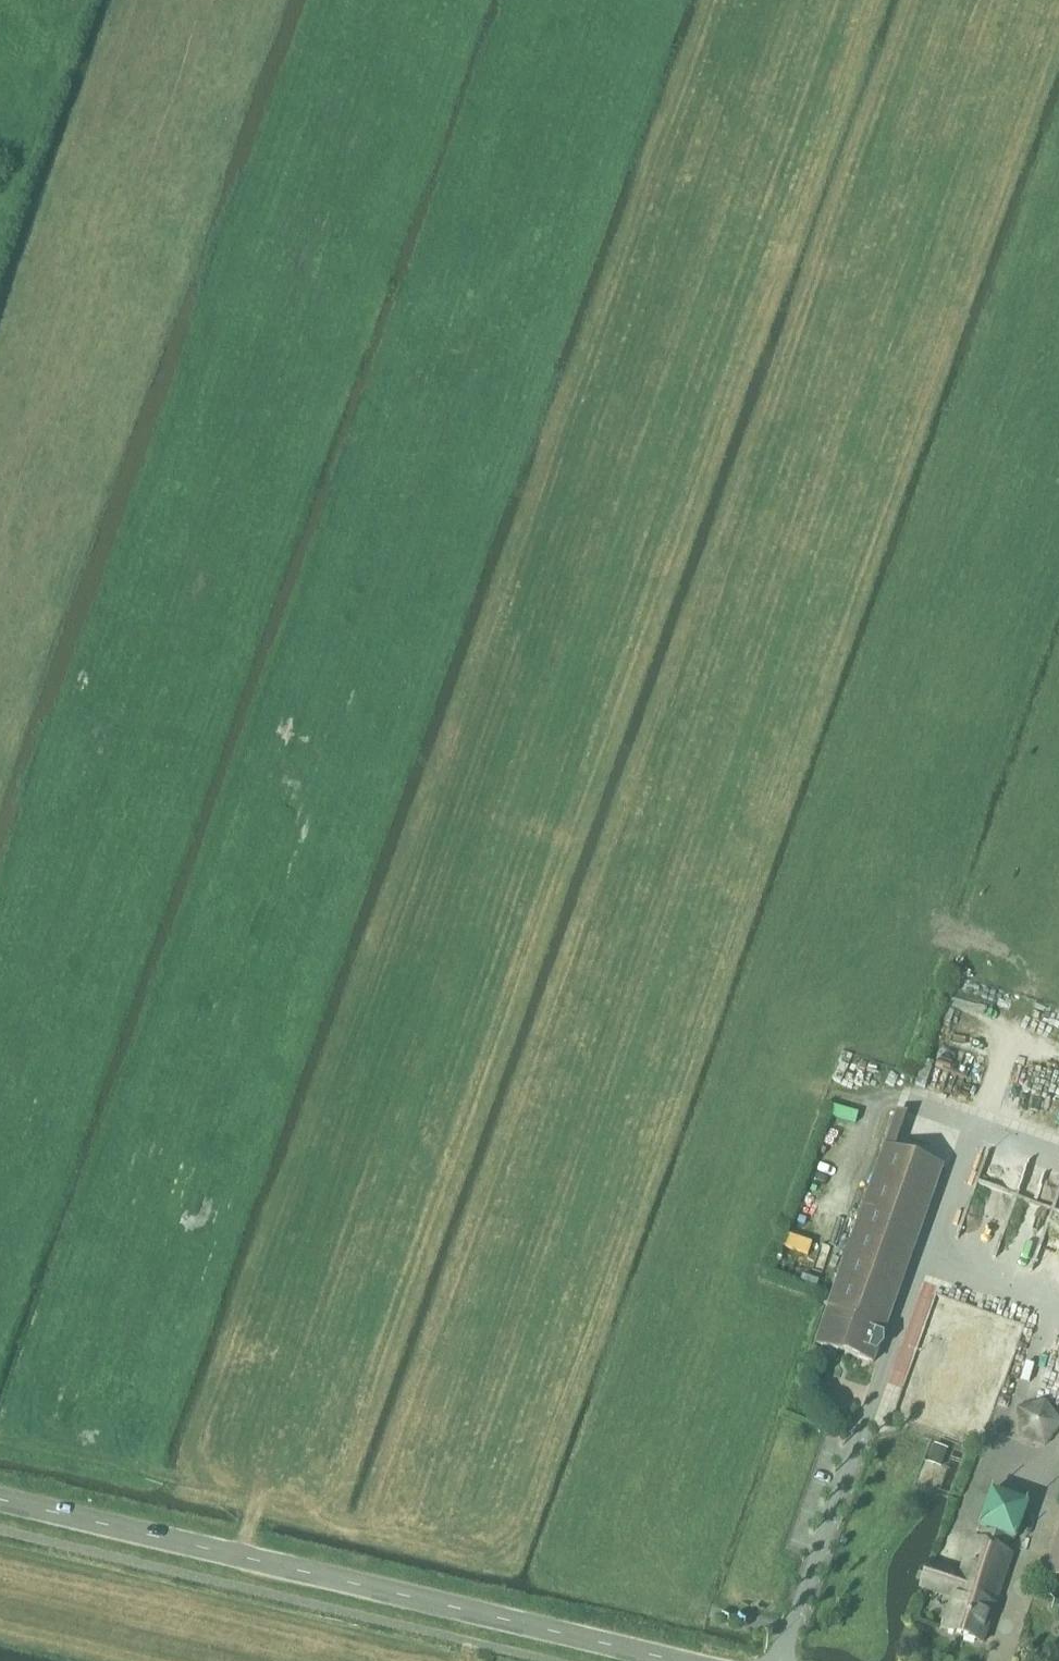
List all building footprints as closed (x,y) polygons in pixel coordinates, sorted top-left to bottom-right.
[(936,1169),(887,1152),(832,1307),(829,1306),(816,1344),(873,1364),(886,1327),(881,1325),(936,1169)] [(1058,1425),(1058,1419),(1044,1399),(1018,1408),(1017,1436),(1044,1445),(1058,1425)] [(936,1441),(928,1459),(943,1465),(950,1447),(936,1441)] [(991,1493),(979,1528),(1015,1540),(1026,1505),(991,1493)] [(949,1529),(944,1546),(956,1550),(962,1533),(949,1529)] [(1047,1574),(1058,1578),(1058,1536),(1047,1574)] [(983,1642),(1012,1553),(971,1540),(960,1574),(930,1564),(922,1588),(954,1598),(943,1629),(983,1642)]
